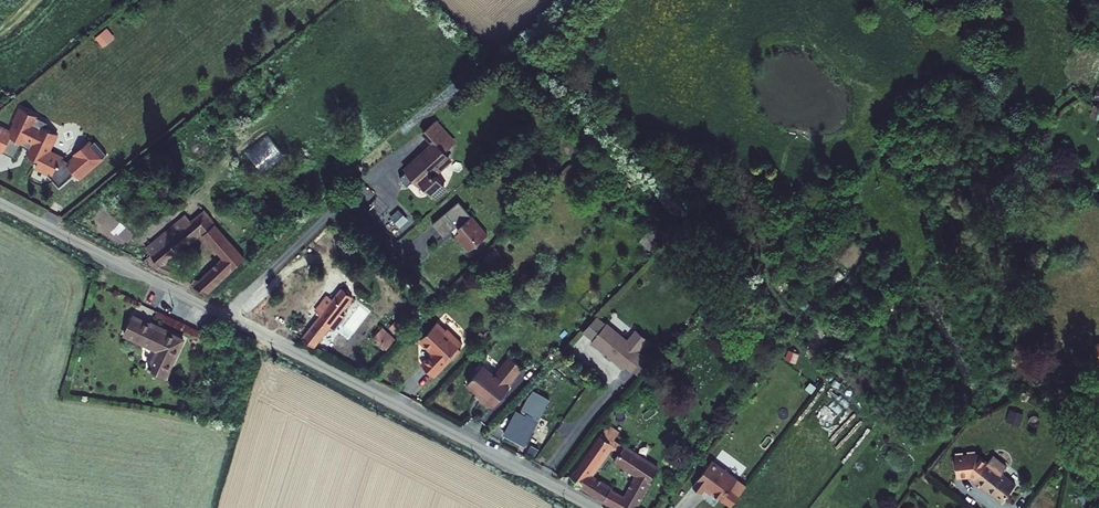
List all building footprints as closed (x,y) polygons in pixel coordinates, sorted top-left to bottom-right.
[(97,36),(105,45),(116,35),(108,26),(97,36)] [(3,151),(11,136),(16,139),(18,142),(20,144),(23,145),(23,143),(31,147),(28,154),(39,160),(36,166),(49,172),(48,173),(59,186),(74,173),(79,178),(107,155),(99,145),(95,148),(89,141),(75,153),(77,156),(71,161),(70,161),(49,151),(47,145),(49,140),(53,141),(57,133),(45,126),(48,122),(37,116),(37,115),(20,106),(13,121),(17,123),(12,131),(0,125),(0,149),(3,151)] [(414,157),(406,165),(419,180),(421,178),(431,189),(442,179),(434,169),(449,157),(442,149),(452,140),(444,131),(446,129),(435,117),(423,127),(432,138),(416,152),(420,156),(416,159),(414,157)] [(11,136),(3,151),(14,156),(20,144),(18,142),(16,139),(11,136)] [(458,196),(433,219),(444,232),(457,221),(461,226),(456,230),(469,245),(487,229),(458,196)] [(235,249),(194,203),(184,212),(182,213),(166,227),(155,236),(136,252),(173,271),(177,264),(158,254),(191,224),(214,249),(190,271),(186,269),(182,275),(200,284),(235,249)] [(399,207),(391,215),(401,226),(409,218),(399,207)] [(186,269),(177,264),(173,271),(182,275),(186,269)] [(324,304),(300,334),(311,342),(350,291),(340,283),(331,295),(325,291),(318,299),(324,304)] [(147,315),(130,306),(121,326),(138,334),(138,333),(154,341),(145,360),(162,368),(180,331),(165,324),(165,325),(146,316),(147,315)] [(595,310),(581,324),(592,334),(591,335),(620,363),(622,362),(628,367),(641,354),(634,349),(645,338),(635,327),(625,337),(606,319),(605,319),(595,310)] [(443,327),(435,319),(418,336),(431,349),(420,361),(431,372),(443,360),(442,358),(448,352),(451,354),(456,349),(455,347),(457,345),(456,344),(460,340),(445,325),(443,327)] [(376,335),(388,346),(394,340),(381,329),(376,335)] [(494,369),(481,360),(467,379),(478,387),(477,389),(482,393),(481,394),(490,401),(496,400),(510,378),(510,375),(519,362),(518,356),(508,349),(494,369)] [(541,406),(525,397),(515,416),(512,415),(504,429),(523,439),(541,406)] [(659,467),(614,438),(619,432),(609,425),(601,434),(570,477),(581,484),(579,487),(603,501),(605,499),(620,507),(635,507),(659,467)] [(974,454),(952,456),(954,478),(968,476),(972,479),(971,482),(983,491),(986,488),(1001,499),(1013,483),(999,472),(1004,465),(991,455),(985,462),(974,454)] [(745,483),(710,457),(691,483),(701,491),(705,485),(730,503),(745,483)]
